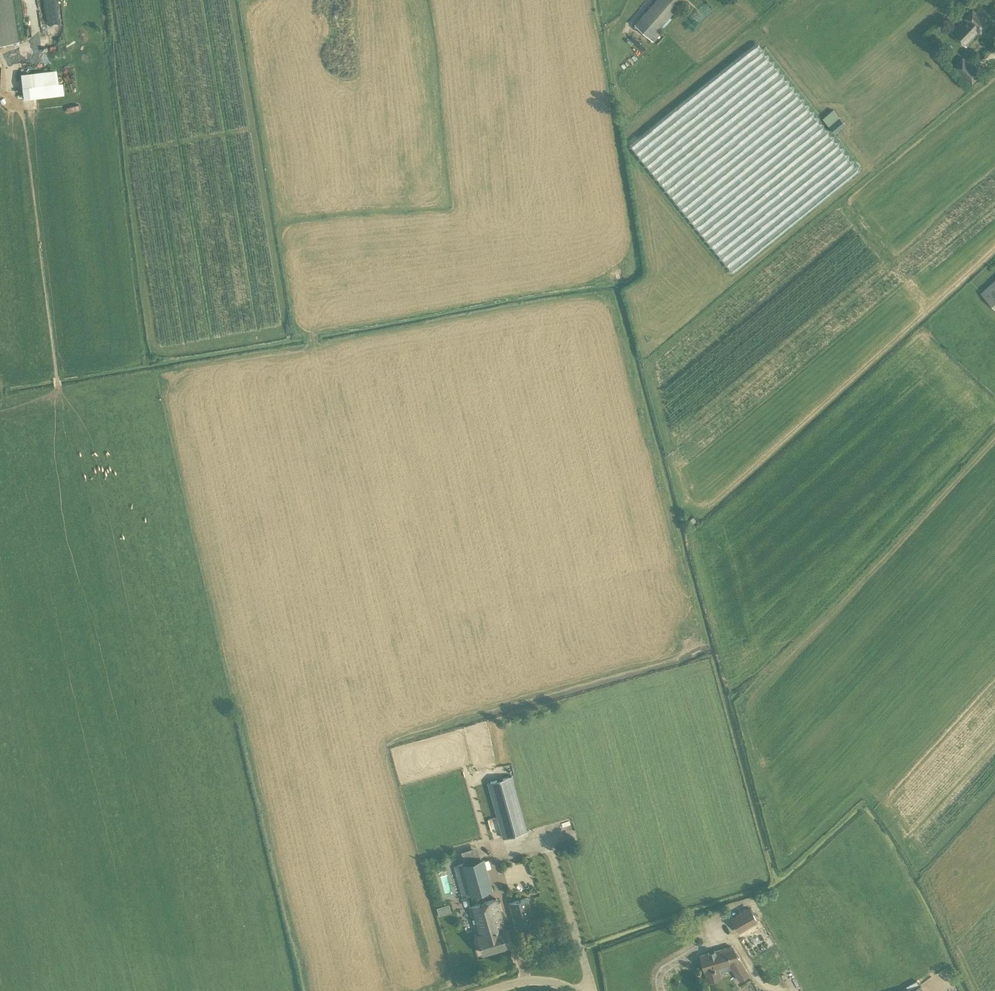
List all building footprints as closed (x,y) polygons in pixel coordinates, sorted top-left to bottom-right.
[(18,42),(13,0),(0,0),(0,44),(18,42)] [(27,37),(40,35),(36,0),(24,0),(27,37)] [(636,26),(649,37),(653,41),(664,29),(662,27),(670,19),(668,16),(682,0),(654,0),(633,23),(636,26)] [(981,30),(988,23),(974,9),(967,16),(966,16),(951,32),(965,46),(981,30)] [(972,81),(981,72),(964,55),(955,65),(972,81)] [(61,68),(29,72),(21,74),(24,99),(64,94),(61,68)] [(68,112),(80,108),(78,103),(66,107),(68,112)] [(829,126),(835,133),(846,123),(839,116),(829,126)] [(981,293),(994,308),(994,279),(981,293)] [(527,831),(512,775),(487,782),(502,838),(527,831)] [(480,858),(454,865),(463,897),(489,890),(480,858)] [(445,868),(436,871),(440,883),(449,880),(445,868)] [(528,897),(509,903),(515,924),(533,919),(528,897)] [(497,898),(469,906),(476,933),(477,933),(483,952),(506,945),(501,927),(505,926),(497,898)] [(440,913),(452,909),(448,901),(437,906),(440,913)] [(732,919),(739,931),(757,920),(750,908),(732,919)] [(739,979),(747,974),(731,947),(700,956),(708,980),(715,978),(713,969),(729,963),(739,979)]
